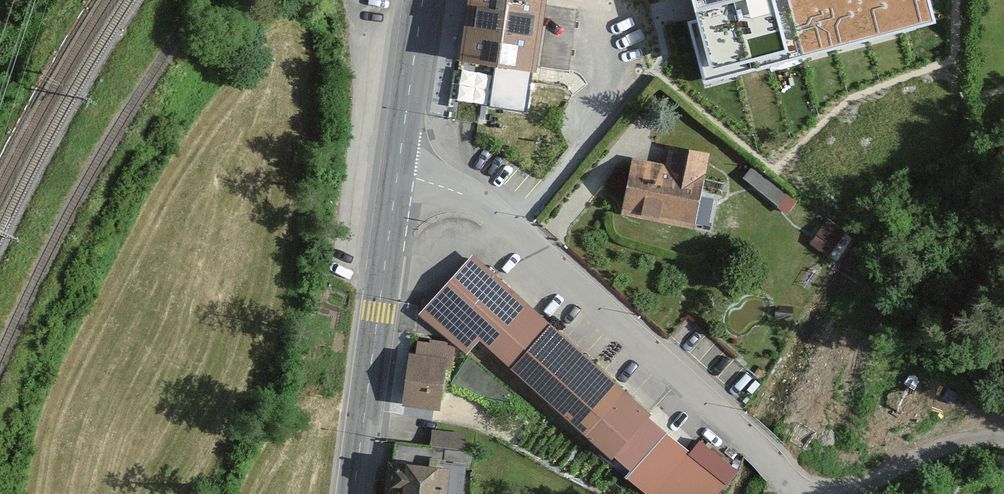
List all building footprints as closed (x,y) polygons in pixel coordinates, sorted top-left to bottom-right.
[(459,52),(465,53),(536,65),(545,0),(466,0),(459,52)] [(707,63),(920,17),(916,0),(693,0),(694,4),(707,63)] [(536,65),(465,53),(455,117),(485,121),(486,107),(529,112),(536,65)] [(708,151),(672,144),(668,165),(631,158),(620,211),(694,225),(708,151)] [(827,219),(812,244),(836,259),(851,234),(827,219)] [(425,310),(466,346),(477,334),(662,493),(664,493),(676,480),(693,493),(723,493),(742,472),(701,436),(691,447),(640,403),(574,346),(521,300),(472,257),(433,302),(425,310)] [(405,340),(397,410),(432,415),(448,345),(405,340)] [(405,453),(399,493),(469,493),(473,463),(405,453)]
